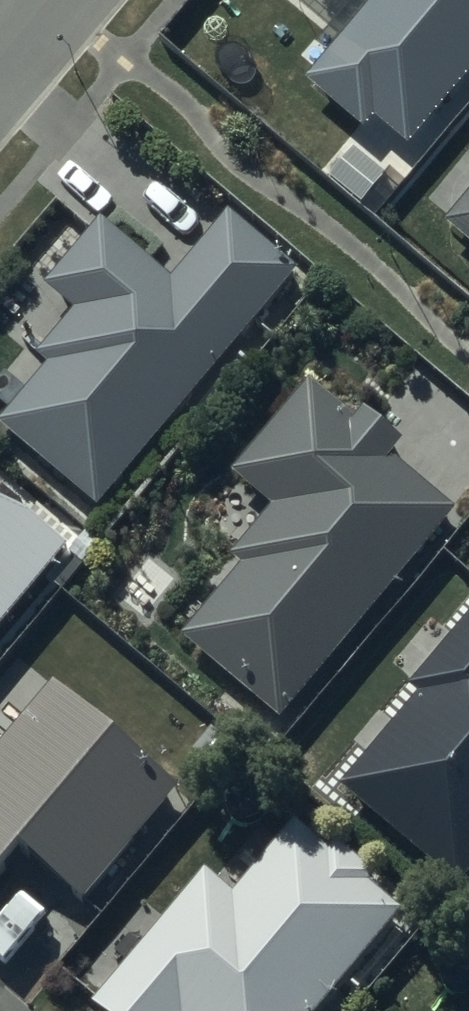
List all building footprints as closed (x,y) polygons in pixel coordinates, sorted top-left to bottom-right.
[(368,3),(304,81),(362,129),(373,116),(408,145),(468,72),(468,0),(365,0),(368,3)] [(443,223),(468,245),(468,192),(443,223)] [(294,271),(224,213),(170,278),(98,218),(41,285),(74,312),(35,358),(45,366),(0,420),(0,429),(96,509),(294,271)] [(277,724),(451,513),(385,459),(398,444),(359,412),(351,422),(306,385),(229,478),(268,510),(230,556),(245,568),(182,645),(277,724)] [(67,549),(24,515),(0,503),(0,630),(67,549)] [(340,786),(454,882),(468,864),(468,615),(406,689),(416,697),(340,786)] [(15,853),(80,907),(178,792),(48,683),(0,740),(0,870),(15,853)] [(93,1010),(317,1010),(398,914),(366,887),(373,879),(331,844),(324,852),(291,824),(230,896),(201,872),(88,1006),(93,1010)]
